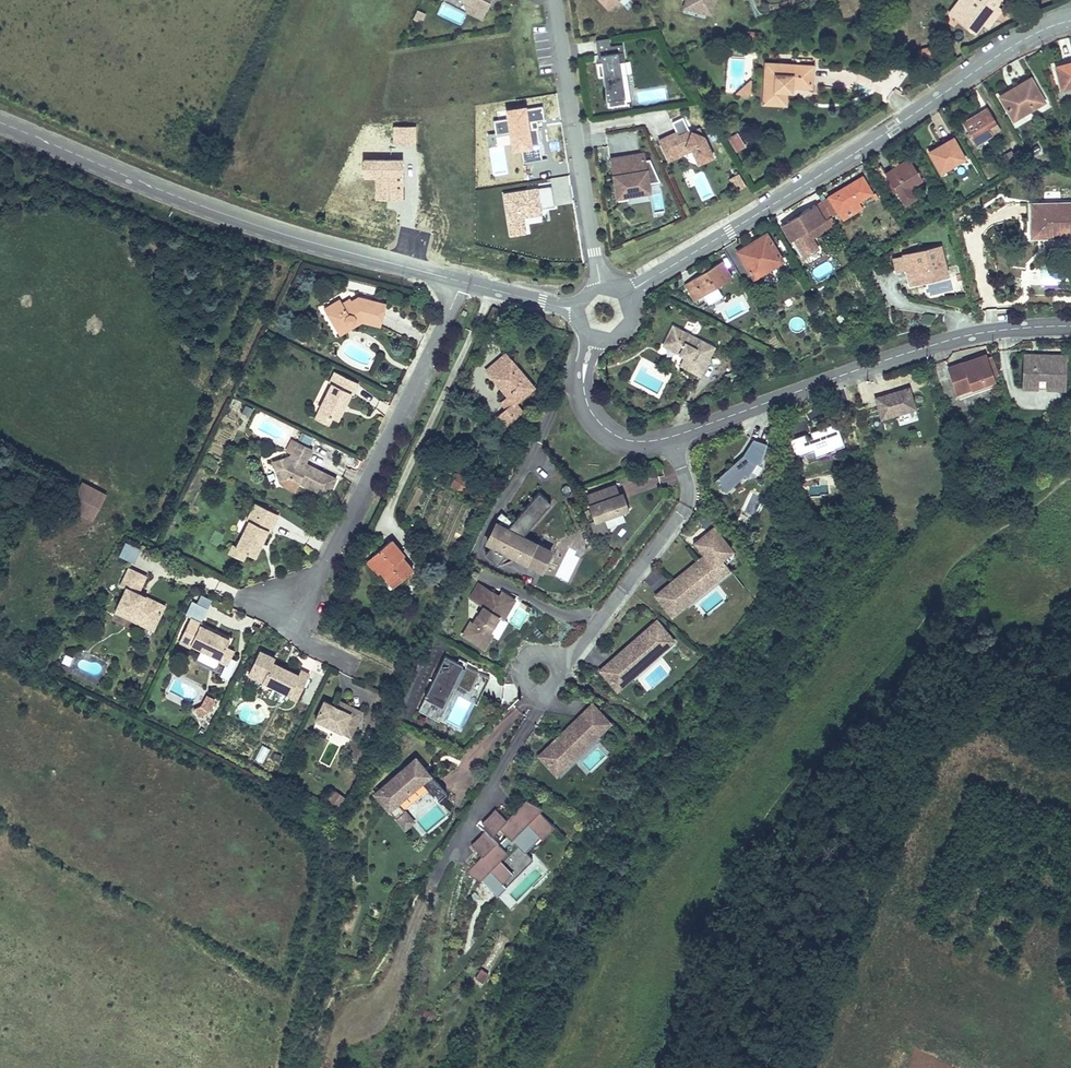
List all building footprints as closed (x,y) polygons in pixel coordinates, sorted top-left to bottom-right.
[(485,12),(488,5),(487,2),(488,0),(463,0),(463,1),(485,12)] [(608,9),(618,0),(600,0),(608,9)] [(684,8),(694,10),(696,2),(689,0),(686,0),(684,8)] [(696,2),(694,10),(712,15),(716,0),(689,0),(696,2)] [(996,6),(1000,0),(960,0),(949,14),(975,33),(982,24),(984,22),(980,19),(990,4),(995,7),(996,6)] [(481,19),(485,12),(463,1),(467,13),(481,19)] [(1001,10),(996,6),(995,7),(990,4),(980,19),(984,22),(982,24),(988,28),(1001,10)] [(426,14),(417,10),(412,19),(421,24),(426,14)] [(622,44),(610,46),(609,38),(596,40),(598,56),(600,55),(601,63),(597,64),(599,77),(604,76),(608,107),(626,104),(620,62),(625,61),(622,44)] [(920,59),(934,55),(931,46),(917,51),(920,59)] [(936,62),(934,55),(920,59),(921,66),(936,62)] [(1056,67),(1062,89),(1070,87),(1070,63),(1056,67)] [(776,68),(766,67),(764,104),(786,105),(786,92),(787,86),(792,87),(812,88),(813,66),(791,65),(777,64),(776,68)] [(1029,108),(1031,110),(1043,103),(1029,79),(1000,96),(1012,118),(1029,108)] [(735,94),(736,94),(750,95),(751,81),(750,80),(735,94)] [(976,145),(1000,130),(1000,128),(987,107),(963,122),(976,145)] [(1014,120),(1031,110),(1029,108),(1012,118),(1014,120)] [(675,131),(677,135),(688,130),(682,117),(671,123),(675,131)] [(690,151),(691,152),(697,165),(714,158),(701,130),(695,132),(692,131),(689,130),(688,130),(677,135),(675,131),(657,140),(668,162),(676,158),(674,153),(685,149),(690,151)] [(726,139),(735,153),(746,147),(737,132),(726,139)] [(939,149),(938,147),(929,152),(941,172),(965,159),(953,138),(945,143),(946,145),(939,149)] [(676,158),(691,152),(690,151),(685,149),(674,153),(676,158)] [(1006,156),(1011,166),(1024,159),(1020,151),(1014,154),(1013,152),(1006,156)] [(621,173),(612,174),(611,174),(615,200),(617,199),(618,202),(628,200),(627,197),(639,196),(639,191),(650,190),(649,184),(660,182),(649,160),(645,160),(644,152),(618,156),(621,173)] [(609,157),(612,174),(621,173),(618,156),(609,157)] [(909,158),(894,168),(897,173),(912,163),(909,158)] [(897,173),(894,168),(886,173),(906,205),(916,198),(911,191),(909,192),(908,190),(910,188),(923,180),(912,163),(897,173)] [(880,176),(886,173),(881,166),(875,169),(880,176)] [(736,191),(746,186),(738,173),(729,179),(736,191)] [(831,201),(839,213),(843,219),(863,207),(859,201),(872,193),(863,177),(835,193),(837,197),(831,201)] [(822,201),(832,217),(839,213),(831,201),(837,197),(835,193),(822,201)] [(832,217),(822,201),(815,204),(825,222),(823,223),(805,234),(809,241),(812,239),(827,230),(829,229),(832,233),(839,229),(832,217)] [(1028,202),(1029,239),(1070,238),(1070,202),(1028,202)] [(825,222),(815,204),(781,225),(791,240),(794,239),(805,257),(818,249),(812,239),(809,241),(805,234),(823,223),(825,222)] [(769,265),(771,268),(783,260),(766,234),(738,252),(752,275),(769,265)] [(904,245),(906,254),(922,250),(920,241),(904,245)] [(922,250),(906,254),(904,255),(905,256),(895,258),(898,270),(904,269),(907,268),(911,283),(948,275),(941,246),(922,250)] [(707,271),(703,273),(685,284),(695,300),(732,278),(722,261),(707,271)] [(772,270),(771,268),(769,265),(752,275),(755,280),(772,270)] [(948,278),(948,275),(911,283),(907,268),(904,269),(909,287),(948,278)] [(668,295),(672,293),(668,287),(664,289),(668,295)] [(356,320),(362,322),(380,327),(386,303),(358,296),(352,300),(350,298),(342,303),(340,299),(329,305),(333,312),(328,315),(336,329),(347,322),(347,323),(352,325),(355,322),(356,320)] [(324,308),(328,315),(333,312),(329,305),(324,308)] [(340,335),(362,322),(356,320),(355,322),(352,325),(347,323),(347,322),(336,329),(340,335)] [(684,355),(683,358),(679,367),(700,377),(715,347),(672,325),(661,347),(678,355),(680,353),(684,355)] [(505,385),(501,388),(508,396),(501,403),(506,409),(497,418),(504,426),(522,411),(515,403),(534,387),(506,354),(486,371),(493,379),(497,376),(505,385)] [(1066,356),(1024,354),(1023,387),(1064,389),(1066,356)] [(949,368),(959,399),(996,386),(985,355),(949,368)] [(342,405),(344,406),(350,393),(354,395),(359,384),(336,373),(331,383),(332,384),(319,411),(332,417),(337,420),(343,409),(341,408),(342,405)] [(493,379),(501,388),(505,385),(497,376),(493,379)] [(909,387),(876,397),(882,417),(915,408),(909,387)] [(329,424),(332,417),(319,411),(316,418),(329,424)] [(805,434),(790,440),(796,457),(805,453),(808,461),(817,458),(816,457),(826,453),(827,454),(831,453),(830,451),(836,450),(835,448),(844,445),(837,425),(832,427),(831,424),(811,432),(813,437),(814,441),(808,443),(807,440),(805,434)] [(297,441),(309,446),(313,437),(302,432),(297,441)] [(767,443),(753,438),(743,455),(715,481),(726,492),(744,475),(748,477),(757,462),(761,463),(767,443)] [(307,467),(305,463),(312,449),(292,439),(286,451),(291,454),(290,456),(273,462),(280,482),(282,486),(295,492),(300,483),(327,497),(336,478),(316,468),(311,470),(307,467)] [(464,490),(467,477),(453,474),(450,487),(464,490)] [(93,522),(106,494),(81,481),(67,509),(93,522)] [(620,494),(616,485),(602,490),(605,499),(620,494)] [(483,540),(491,544),(484,551),(496,562),(503,554),(539,572),(541,569),(552,546),(523,532),(551,501),(539,490),(511,521),(502,511),(495,518),(483,540)] [(605,499),(602,490),(580,497),(584,507),(589,506),(594,520),(589,521),(594,536),(608,531),(603,517),(625,510),(628,508),(625,498),(622,499),(620,494),(605,499)] [(237,548),(247,553),(255,557),(260,546),(258,545),(259,542),(261,543),(269,527),(272,528),(279,515),(255,503),(247,520),(250,521),(237,547),(237,548)] [(748,516),(739,512),(732,521),(745,531),(748,516)] [(706,538),(704,537),(696,543),(706,555),(673,583),(675,585),(660,598),(670,611),(683,601),(727,565),(726,563),(721,558),(731,550),(714,529),(708,533),(710,535),(706,538)] [(384,571),(382,573),(393,586),(413,570),(402,557),(404,556),(391,540),(372,556),(384,571)] [(134,562),(140,548),(124,541),(118,555),(134,562)] [(644,579),(656,591),(679,569),(682,571),(697,557),(685,545),(663,566),(660,563),(644,579)] [(243,559),(247,553),(237,548),(237,547),(234,546),(230,553),(243,559)] [(736,555),(731,550),(721,558),(726,563),(736,555)] [(379,575),(382,573),(384,571),(372,556),(367,561),(379,575)] [(732,571),(727,565),(683,601),(688,607),(732,571)] [(140,597),(141,594),(138,593),(146,576),(129,568),(121,585),(127,588),(118,607),(137,616),(141,615),(157,623),(165,606),(146,596),(145,599),(140,597)] [(657,595),(660,598),(675,585),(673,583),(657,595)] [(490,624),(493,626),(500,616),(504,619),(515,600),(502,592),(499,597),(497,601),(490,597),(492,593),(478,585),(470,599),(483,607),(473,624),(470,622),(463,635),(471,640),(472,639),(475,641),(474,642),(484,648),(492,634),(490,633),(485,630),(490,624)] [(202,621),(212,599),(200,593),(196,602),(191,600),(185,613),(202,621)] [(499,597),(492,593),(490,597),(497,601),(499,597)] [(153,630),(157,623),(141,615),(137,616),(118,607),(116,612),(153,630)] [(213,634),(214,632),(201,625),(202,623),(191,618),(180,641),(191,646),(192,644),(220,658),(219,660),(226,663),(220,675),(228,679),(237,660),(230,657),(233,651),(226,647),(230,640),(217,633),(215,635),(213,634)] [(628,675),(671,638),(657,622),(617,656),(619,659),(604,672),(615,686),(628,675)] [(490,633),(493,626),(490,624),(485,630),(490,633)] [(676,644),(671,638),(628,675),(633,681),(676,644)] [(281,670),(283,668),(273,663),(275,658),(260,651),(249,674),(290,694),(289,696),(297,701),(309,674),(301,670),(298,675),(285,669),(284,671),(281,670)] [(65,654),(61,662),(70,666),(74,658),(65,654)] [(601,670),(604,672),(619,659),(617,656),(601,670)] [(454,683),(457,684),(469,690),(481,696),(490,678),(478,673),(466,667),(457,662),(445,657),(419,711),(440,721),(446,708),(443,707),(454,683)] [(459,658),(457,662),(466,667),(468,662),(459,658)] [(446,708),(457,684),(454,683),(443,707),(446,708)] [(207,696),(202,706),(208,711),(214,700),(207,696)] [(336,699),(333,705),(342,709),(345,703),(336,699)] [(346,723),(355,728),(363,712),(345,703),(342,709),(333,705),(324,701),(315,720),(342,732),(346,723)] [(592,702),(578,716),(580,718),(595,704),(592,702)] [(555,771),(595,732),(599,736),(612,722),(595,704),(580,718),(578,716),(536,756),(557,777),(558,775),(555,771)] [(208,711),(202,706),(194,709),(199,715),(208,711)] [(351,736),(355,728),(346,723),(342,732),(351,736)] [(599,736),(595,732),(555,771),(558,775),(560,777),(601,738),(599,736)] [(229,733),(226,745),(241,749),(244,737),(229,733)] [(263,764),(270,749),(262,746),(255,761),(263,764)] [(422,771),(424,768),(415,759),(375,795),(397,819),(405,812),(429,791),(438,801),(439,800),(446,793),(427,771),(424,773),(422,771)] [(330,803),(340,809),(346,798),(336,792),(330,803)] [(507,819),(495,809),(479,825),(484,831),(471,844),(482,855),(465,873),(480,881),(496,897),(532,860),(525,852),(540,837),(542,839),(554,827),(539,812),(542,808),(526,800),(507,819)] [(414,822),(405,812),(397,819),(406,829),(413,823),(414,822)] [(475,979),(483,984),(488,974),(480,969),(475,979)]
